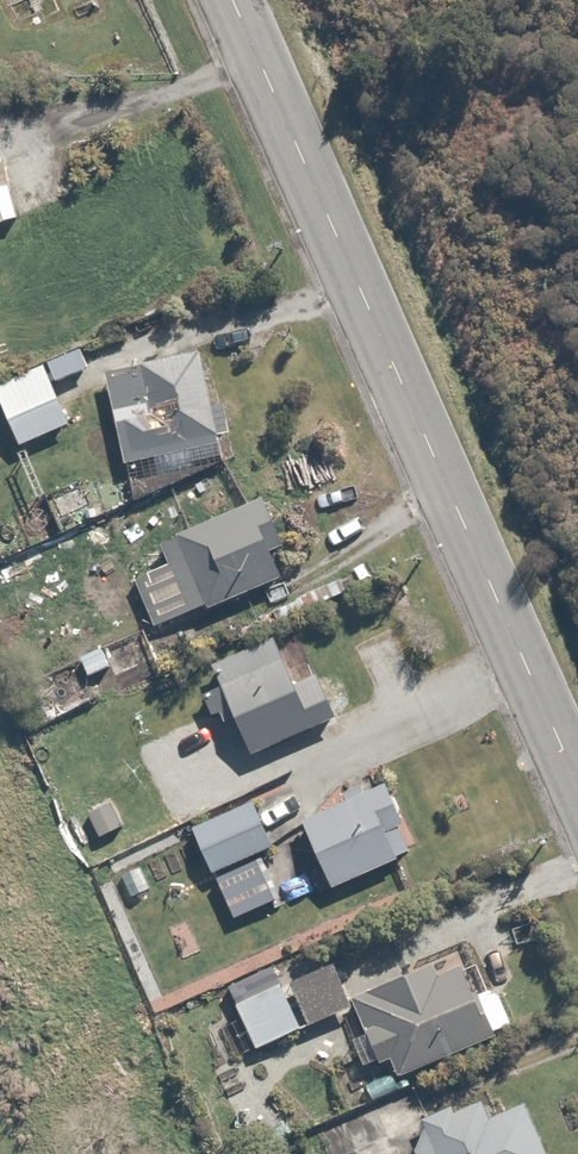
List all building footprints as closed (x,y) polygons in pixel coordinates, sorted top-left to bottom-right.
[(22,220),(0,149),(0,227),(22,220)] [(215,407),(203,353),(110,374),(132,470),(222,450),(219,440),(234,436),(227,404),(215,407)] [(44,363),(0,384),(0,395),(23,445),(71,423),(44,363)] [(72,476),(55,485),(71,515),(88,507),(72,476)] [(267,498),(159,539),(168,562),(135,575),(156,630),(284,581),(273,552),(286,547),(267,498)] [(164,676),(141,626),(77,655),(97,698),(121,687),(124,694),(164,676)] [(278,638),(215,663),(252,755),(338,722),(318,672),(295,681),(278,638)] [(385,783),(304,821),(335,888),(417,850),(385,783)] [(218,879),(231,872),(240,891),(260,880),(251,862),(278,848),(251,796),(191,827),(218,879)] [(496,988),(477,996),(465,966),(441,975),(437,966),(356,999),(369,1032),(380,1028),(400,1078),(495,1041),(492,1034),(511,1026),(496,988)] [(304,1030),(278,977),(233,998),(259,1052),(304,1030)] [(528,1101),(496,1116),(487,1095),(424,1122),(437,1153),(551,1153),(528,1101)]
